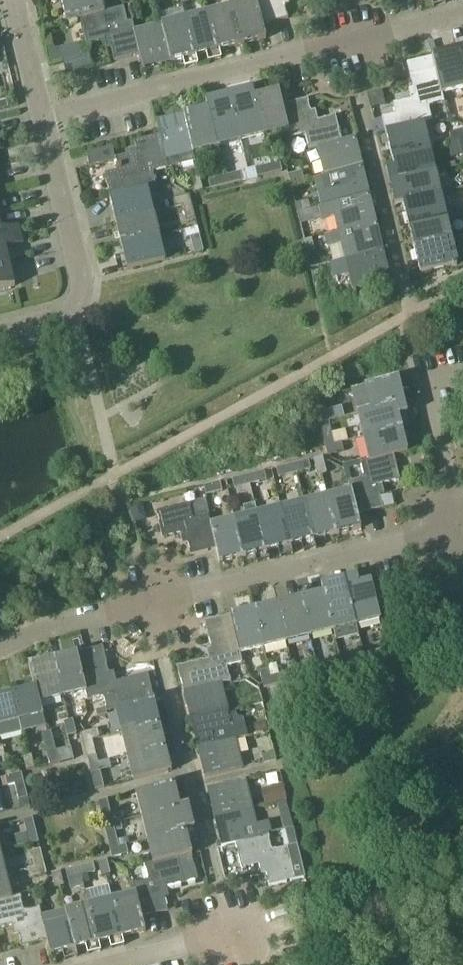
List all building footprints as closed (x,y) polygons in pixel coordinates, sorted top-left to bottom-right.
[(105,12),(102,0),(61,0),(66,22),(81,19),(80,18),(105,12)] [(233,6),(243,44),(267,38),(264,24),(263,24),(257,0),(256,0),(233,6)] [(256,0),(257,0),(263,24),(264,24),(289,18),(285,0),(256,0)] [(233,6),(210,12),(219,49),(243,44),(233,6)] [(105,12),(80,18),(81,19),(87,44),(105,40),(106,43),(110,42),(114,60),(117,60),(141,54),(135,30),(133,21),(128,22),(125,7),(114,9),(106,11),(105,12)] [(219,49),(210,12),(187,17),(196,55),(219,49)] [(196,55),(187,17),(164,23),(173,60),(196,55)] [(141,54),(144,68),(173,60),(164,23),(135,30),(141,54)] [(432,55),(433,56),(434,56),(443,93),(462,88),(462,75),(457,49),(432,55)] [(90,52),(63,58),(67,72),(93,66),(90,52)] [(384,117),(382,117),(386,132),(424,122),(424,123),(434,121),(430,106),(446,102),(443,93),(434,56),(433,56),(409,62),(412,74),(410,75),(414,88),(409,89),(411,99),(394,103),(396,114),(384,117)] [(242,140),(264,134),(255,96),(256,96),(254,88),(230,94),(232,102),(241,140),(242,140)] [(264,134),(288,129),(283,104),(280,90),(256,96),(255,96),(264,134)] [(371,107),(384,104),(381,91),(368,94),(371,107)] [(218,146),(241,140),(232,102),(230,94),(206,100),(208,108),(218,146)] [(309,149),(319,147),(318,146),(343,140),(337,115),(319,119),(317,115),(313,116),(309,98),(283,104),(288,129),(290,138),(306,134),(309,149)] [(195,151),(218,146),(208,108),(186,113),(195,151)] [(195,151),(186,113),(157,120),(160,134),(161,134),(166,158),(167,158),(169,167),(181,165),(197,161),(195,151)] [(424,122),(386,132),(392,156),(430,147),(424,123),(424,122)] [(460,139),(462,139),(462,130),(451,132),(453,141),(460,139)] [(120,175),(106,178),(110,196),(123,192),(123,194),(148,188),(148,189),(158,187),(154,171),(169,167),(167,158),(166,158),(161,134),(160,134),(135,140),(137,152),(115,157),(116,159),(115,160),(116,165),(117,168),(118,168),(120,175)] [(356,136),(343,140),(318,146),(319,147),(325,175),(363,165),(356,136)] [(113,146),(86,152),(90,166),(116,159),(113,146)] [(389,169),(386,169),(387,170),(389,181),(392,181),(436,170),(430,147),(392,156),(395,167),(389,169)] [(270,156),(272,163),(274,172),(283,170),(278,153),(270,156)] [(259,176),(274,172),(272,163),(256,167),(259,176)] [(363,166),(363,165),(325,175),(314,178),(321,206),(332,203),(370,193),(363,166)] [(441,193),(436,170),(389,181),(395,205),(403,203),(441,193)] [(227,184),(228,184),(244,180),(241,171),(225,175),(227,184)] [(291,183),(304,180),(302,172),(289,175),(291,183)] [(227,184),(225,175),(210,178),(212,188),(227,184)] [(195,192),(195,193),(204,190),(200,176),(191,178),(195,192)] [(109,196),(115,221),(154,212),(148,189),(148,188),(123,194),(123,192),(110,196),(109,196)] [(370,194),(370,193),(332,203),(321,206),(319,207),(323,219),(335,216),(339,231),(377,221),(370,194)] [(409,226),(447,217),(441,193),(403,203),(409,226)] [(176,207),(183,205),(192,203),(190,194),(174,198),(176,207)] [(309,200),(296,203),(298,211),(311,208),(309,200)] [(196,218),(192,203),(183,205),(187,220),(196,218)] [(154,213),(154,212),(115,221),(121,245),(160,236),(154,213)] [(447,217),(409,226),(415,249),(453,240),(447,217)] [(342,243),(346,258),(383,249),(377,221),(339,231),(325,234),(328,247),(342,243)] [(20,225),(8,228),(10,237),(22,234),(20,225)] [(198,226),(185,230),(187,237),(191,236),(199,234),(198,226)] [(22,234),(10,237),(12,246),(24,243),(22,234)] [(191,236),(195,252),(204,250),(199,234),(191,236)] [(160,236),(121,245),(127,269),(166,260),(160,236)] [(0,239),(0,264),(10,262),(4,238),(0,239)] [(308,253),(315,251),(312,238),(305,240),(308,253)] [(415,249),(421,274),(462,263),(462,240),(462,238),(453,240),(415,249)] [(346,258),(330,262),(333,277),(349,273),(353,288),(391,279),(384,250),(384,249),(346,258)] [(0,264),(0,289),(16,285),(10,262),(0,264)] [(353,389),(358,413),(396,403),(391,379),(353,389)] [(327,410),(324,396),(314,398),(318,412),(327,410)] [(402,427),(396,403),(358,413),(364,437),(402,427)] [(322,428),(326,446),(335,444),(331,426),(322,428)] [(408,451),(402,427),(364,437),(370,459),(394,455),(408,451)] [(343,442),(335,444),(326,446),(328,455),(345,451),(343,442)] [(349,481),(351,490),(352,490),(358,514),(384,508),(380,489),(384,488),(383,484),(400,480),(394,455),(370,459),(360,462),(361,465),(364,477),(351,480),(349,481)] [(327,473),(323,457),(314,459),(317,475),(327,473)] [(360,460),(342,464),(346,481),(349,481),(351,480),(348,471),(350,468),(361,465),(360,462),(360,460)] [(306,461),(291,465),(293,474),(308,470),(306,461)] [(279,477),(293,474),(291,465),(277,468),(279,477)] [(265,471),(249,475),(247,475),(250,484),(267,480),(265,471)] [(235,487),(250,484),(247,475),(233,479),(235,487)] [(223,490),(221,481),(205,485),(207,494),(223,490)] [(351,490),(328,496),(337,534),(361,528),(358,514),(352,490),(351,490)] [(304,501),(313,540),(337,534),(328,496),(304,501)] [(135,523),(147,519),(142,501),(130,505),(135,523)] [(290,546),(313,540),(304,501),(280,507),(290,546)] [(191,555),(216,549),(211,524),(209,515),(194,519),(190,503),(157,512),(164,538),(181,534),(182,538),(187,537),(191,555)] [(246,516),(234,518),(244,557),(266,551),(257,513),(258,513),(255,503),(244,506),(246,516)] [(257,513),(266,551),(290,546),(280,507),(258,513),(257,513)] [(234,518),(211,524),(216,549),(220,563),(244,557),(234,518)] [(345,578),(347,587),(357,625),(381,619),(372,581),(360,583),(358,575),(345,578)] [(357,625),(347,587),(345,578),(322,583),(324,592),(333,631),(357,625)] [(310,636),(333,631),(324,592),(300,598),(310,636)] [(300,598),(278,604),(287,642),(310,636),(300,598)] [(264,648),(287,642),(278,604),(254,609),(264,648)] [(239,654),(241,653),(264,648),(254,609),(230,615),(230,616),(229,616),(233,630),(234,630),(239,654)] [(184,692),(198,689),(222,683),(222,684),(231,681),(228,666),(243,663),(241,653),(239,654),(234,630),(233,630),(229,616),(205,622),(212,654),(208,655),(209,659),(177,666),(184,692)] [(103,646),(78,652),(82,666),(81,666),(87,690),(86,691),(88,700),(103,696),(106,708),(107,711),(117,709),(116,709),(141,703),(141,702),(153,699),(154,699),(148,673),(116,681),(115,677),(111,678),(103,646)] [(380,650),(364,654),(366,663),(382,659),(380,650)] [(78,652),(55,658),(64,696),(86,691),(87,690),(81,666),(82,666),(78,652)] [(350,667),(366,663),(364,654),(348,658),(350,667)] [(29,664),(35,687),(36,687),(40,702),(41,702),(64,696),(55,658),(29,664)] [(319,674),(335,670),(333,662),(317,666),(319,674)] [(303,678),(319,674),(317,666),(301,670),(303,678)] [(264,688),(272,686),(270,677),(271,677),(269,670),(260,672),(264,688)] [(272,686),(288,682),(286,673),(271,677),(270,677),(272,686)] [(184,692),(191,721),(229,711),(222,684),(222,683),(198,689),(184,692)] [(35,687),(13,693),(23,731),(47,725),(41,702),(40,702),(36,687),(35,687)] [(13,693),(0,696),(0,736),(22,731),(23,731),(13,693)] [(160,723),(154,699),(153,699),(141,702),(141,703),(116,709),(117,709),(122,732),(160,723)] [(106,708),(97,710),(98,717),(108,714),(107,711),(106,708)] [(230,714),(229,711),(191,721),(198,749),(236,739),(249,736),(244,718),(238,719),(236,712),(230,714)] [(64,719),(68,735),(77,733),(73,717),(64,719)] [(267,730),(266,722),(256,724),(258,732),(267,730)] [(122,733),(128,755),(166,746),(160,723),(122,732),(122,733)] [(82,732),(85,741),(93,739),(101,738),(98,729),(82,732)] [(43,732),(47,748),(56,746),(52,730),(43,732)] [(97,755),(93,739),(85,741),(88,757),(97,755)] [(236,739),(198,749),(204,777),(243,768),(236,739)] [(47,748),(47,749),(51,764),(59,762),(56,746),(47,748)] [(172,770),(166,746),(128,755),(134,780),(172,770)] [(264,763),(277,760),(275,752),(262,755),(264,763)] [(32,754),(24,756),(27,770),(36,768),(32,754)] [(92,773),(96,789),(105,786),(101,771),(92,773)] [(8,785),(15,784),(25,781),(22,772),(6,776),(8,785)] [(214,818),(253,808),(246,780),(207,789),(214,818)] [(28,797),(25,781),(15,784),(19,799),(28,797)] [(181,806),(175,782),(137,791),(143,815),(143,816),(181,806)] [(283,787),(268,790),(270,802),(286,798),(283,787)] [(114,823),(113,822),(111,815),(108,799),(98,801),(105,825),(114,823)] [(278,803),(280,811),(289,808),(287,801),(278,803)] [(181,806),(143,816),(149,839),(187,830),(195,828),(189,804),(181,806)] [(222,847),(236,844),(260,837),(260,836),(269,834),(272,833),(269,822),(257,825),(253,808),(214,818),(222,847)] [(28,835),(37,833),(33,817),(24,819),(28,835)] [(114,823),(105,825),(110,848),(119,846),(115,830),(123,829),(121,821),(113,822),(114,823)] [(293,827),(286,829),(290,845),(297,843),(293,827)] [(187,830),(149,839),(154,862),(179,856),(179,857),(192,854),(187,831),(187,830)] [(260,837),(236,844),(242,869),(260,865),(261,869),(265,868),(270,886),(297,879),(306,877),(297,843),(290,845),(288,845),(273,849),(269,834),(260,836),(260,837)] [(126,845),(119,846),(110,848),(112,857),(128,853),(126,845)] [(35,867),(45,864),(41,849),(32,851),(34,859),(35,867)] [(137,892),(143,916),(168,910),(164,892),(168,891),(167,887),(198,880),(192,854),(179,857),(179,856),(154,862),(145,864),(149,880),(134,883),(136,892),(137,892)] [(108,860),(99,862),(102,876),(111,874),(108,860)] [(94,863),(80,866),(82,875),(96,871),(94,863)] [(31,877),(47,873),(45,864),(35,867),(33,867),(28,868),(31,877)] [(68,878),(82,875),(80,866),(66,870),(68,878)] [(61,871),(52,873),(53,876),(56,887),(65,885),(61,871)] [(0,875),(0,900),(12,897),(7,874),(0,875)] [(109,885),(86,891),(89,904),(99,942),(122,936),(112,898),(109,885)] [(146,930),(143,916),(137,892),(136,892),(112,898),(122,936),(146,930)] [(12,925),(13,929),(18,928),(22,946),(48,940),(42,915),(43,915),(41,907),(41,906),(36,907),(25,910),(25,909),(24,909),(21,899),(23,899),(22,898),(21,895),(12,897),(0,900),(0,928),(12,925)] [(76,948),(99,942),(89,904),(66,909),(76,948)] [(48,940),(51,954),(75,948),(76,948),(66,909),(43,915),(42,915),(48,940)]
